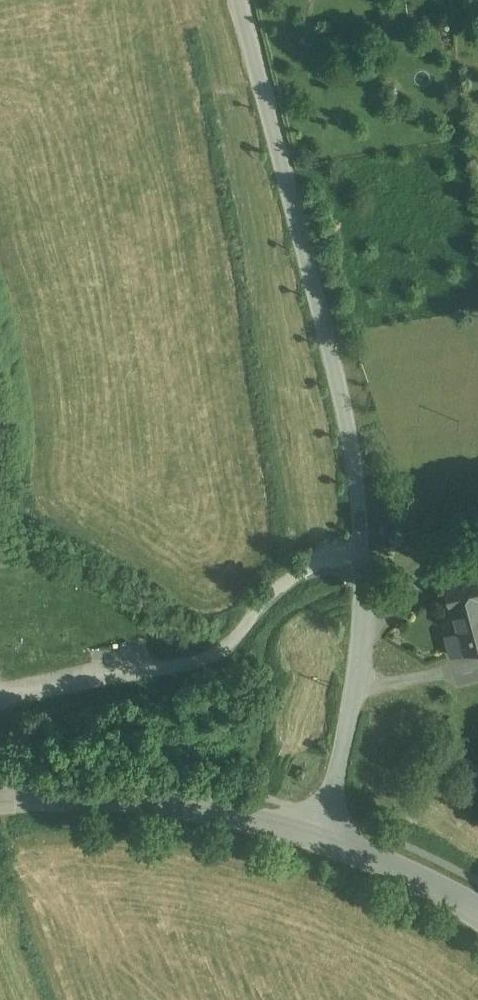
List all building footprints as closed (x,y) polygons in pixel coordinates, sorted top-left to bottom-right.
[(444,581),(457,630),(445,633),(450,654),(477,646),(477,573),(444,581)]
